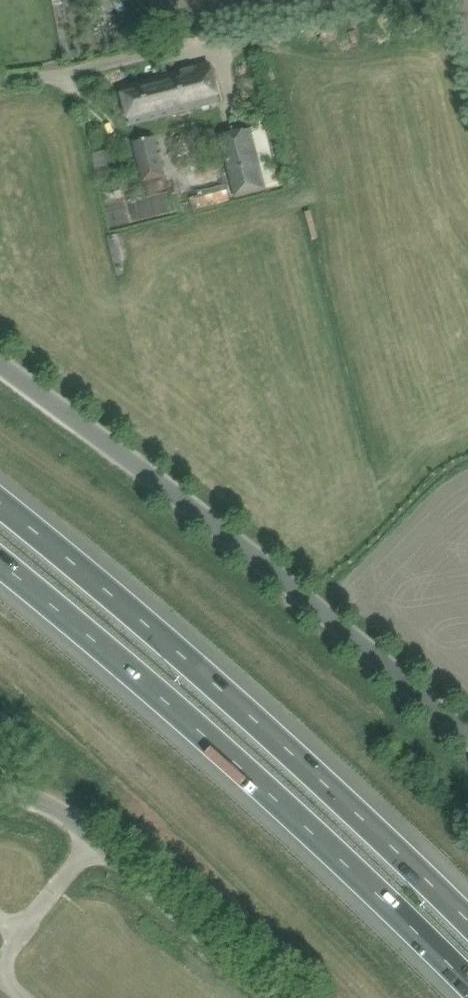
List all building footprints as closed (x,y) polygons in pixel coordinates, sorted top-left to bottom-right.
[(120,87),(130,124),(219,101),(209,64),(120,87)] [(219,136),(235,197),(266,188),(250,128),(219,136)] [(133,141),(142,180),(164,175),(154,136),(133,141)] [(91,153),(97,178),(116,174),(110,148),(91,153)] [(199,196),(191,198),(194,209),(228,200),(224,183),(198,190),(199,196)]
